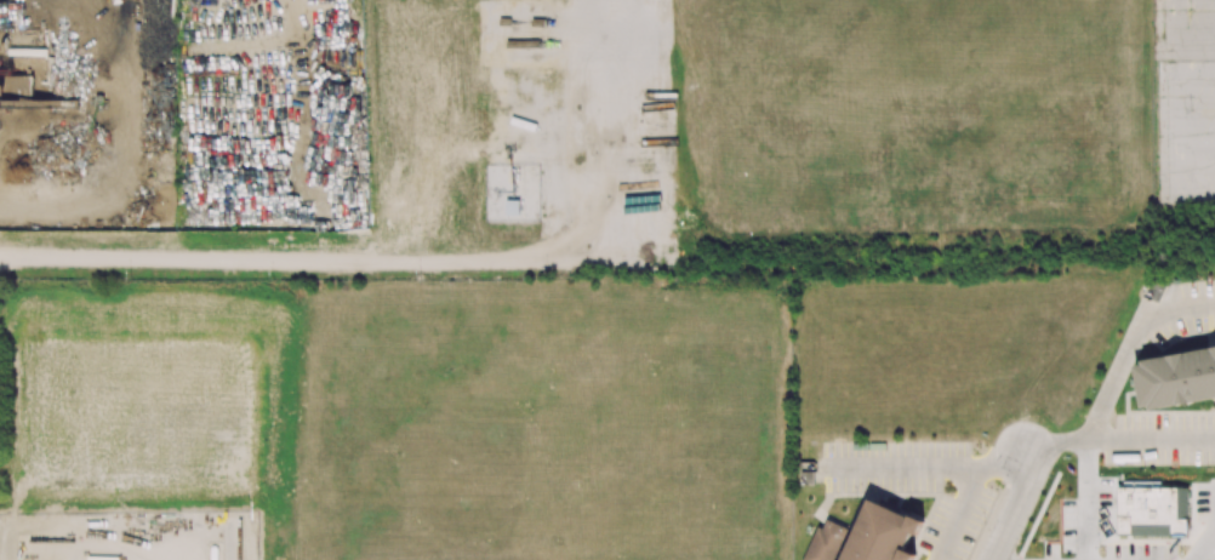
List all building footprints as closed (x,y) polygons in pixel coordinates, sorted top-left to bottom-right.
[(33,95),(33,75),(13,75),(13,66),(0,66),(0,95),(33,95)] [(504,200),(504,212),(520,212),(520,200),(504,200)] [(1214,397),(1214,347),(1134,361),(1142,410),(1214,397)] [(1119,487),(1119,535),(1188,536),(1188,488),(1119,487)] [(822,519),(803,559),(900,559),(918,520),(871,498),(855,533),(822,519)]
